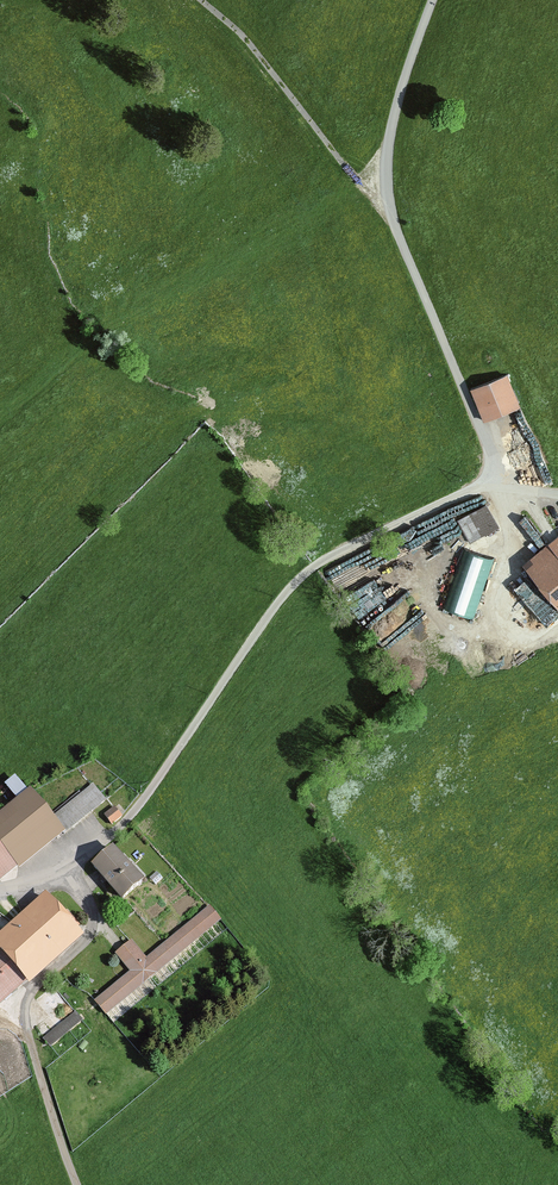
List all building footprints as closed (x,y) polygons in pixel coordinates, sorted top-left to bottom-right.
[(519,404),(506,371),(469,386),(483,418),(519,404)] [(498,524),(485,501),(456,518),(469,541),(498,524)] [(522,561),(557,604),(557,531),(522,561)] [(0,809),(0,879),(18,865),(20,868),(65,829),(30,785),(0,809)] [(143,880),(112,847),(91,866),(121,900),(143,880)] [(45,900),(0,940),(0,955),(24,982),(26,984),(79,937),(45,900)] [(223,918),(210,903),(146,956),(131,938),(115,952),(130,970),(95,999),(107,1014),(223,918)] [(0,955),(0,1003),(24,982),(0,955)]
